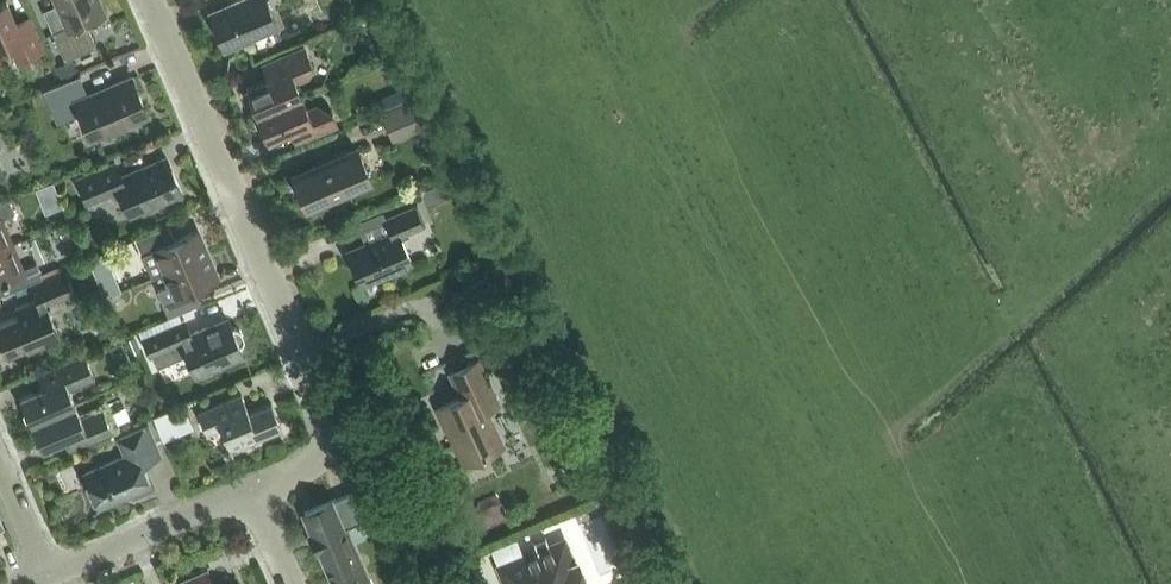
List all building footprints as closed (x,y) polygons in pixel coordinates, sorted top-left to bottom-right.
[(10,42),(18,60),(43,49),(31,20),(18,26),(7,0),(4,0),(0,2),(0,47),(10,42)] [(100,0),(55,0),(66,25),(53,31),(65,58),(96,45),(86,22),(105,13),(100,0)] [(266,0),(238,0),(210,12),(225,48),(277,26),(266,0)] [(246,86),(257,112),(301,94),(296,81),(315,72),(304,46),(274,59),(279,72),(246,86)] [(80,73),(82,72),(75,57),(57,65),(63,80),(80,73)] [(80,74),(80,73),(64,80),(63,80),(42,89),(43,90),(44,89),(58,121),(80,111),(91,137),(148,113),(132,76),(88,95),(79,75),(80,74)] [(307,108),(301,94),(257,112),(261,121),(257,123),(264,139),(297,125),(302,139),(337,124),(327,99),(307,108)] [(420,95),(380,112),(392,140),(432,123),(420,95)] [(357,147),(294,173),(307,204),(331,194),(333,199),(348,192),(346,187),(370,177),(357,147)] [(8,170),(0,149),(0,174),(8,170)] [(115,162),(78,178),(88,201),(110,192),(113,196),(117,197),(122,197),(129,214),(182,191),(167,156),(121,176),(115,162)] [(446,180),(427,188),(433,203),(452,194),(446,180)] [(12,243),(2,218),(15,212),(9,197),(0,201),(0,248),(12,243)] [(391,230),(347,249),(362,284),(383,276),(382,274),(412,261),(400,234),(422,224),(415,205),(386,218),(391,230)] [(168,223),(135,237),(152,277),(164,272),(208,253),(198,228),(175,238),(168,223)] [(0,248),(0,279),(1,278),(6,292),(42,276),(36,262),(23,267),(12,243),(0,248)] [(170,285),(158,290),(169,316),(197,304),(190,289),(218,277),(208,253),(164,272),(170,285)] [(18,314),(0,322),(0,335),(8,354),(27,347),(28,351),(45,344),(43,340),(59,333),(50,311),(63,306),(60,298),(75,292),(65,268),(30,283),(36,298),(15,307),(18,314)] [(101,288),(105,297),(121,290),(118,281),(101,288)] [(142,337),(150,356),(152,355),(157,367),(187,354),(194,372),(243,352),(239,344),(242,343),(244,338),(240,329),(235,327),(232,328),(229,320),(209,329),(208,326),(191,333),(185,319),(142,337)] [(134,335),(125,339),(131,353),(140,349),(134,335)] [(20,394),(32,421),(75,403),(69,389),(95,378),(88,360),(84,352),(49,367),(54,380),(20,394)] [(461,395),(437,406),(445,425),(449,423),(466,461),(500,445),(483,409),(498,402),(478,358),(450,371),(461,395)] [(281,425),(272,402),(249,411),(242,394),(198,412),(207,433),(222,427),(231,450),(260,437),(259,434),(281,425)] [(80,415),(75,403),(32,421),(42,447),(77,432),(82,445),(113,432),(102,406),(80,415)] [(190,404),(157,417),(165,437),(198,424),(190,404)] [(126,455),(85,472),(99,506),(151,484),(141,462),(160,454),(148,426),(119,438),(126,455)] [(335,583),(367,583),(346,537),(352,535),(348,526),(382,511),(370,484),(304,512),(335,583)] [(499,566),(507,583),(585,583),(587,583),(577,560),(572,562),(563,540),(499,566)] [(625,563),(617,547),(598,556),(606,572),(625,563)] [(208,570),(181,581),(183,583),(214,583),(208,570)]
